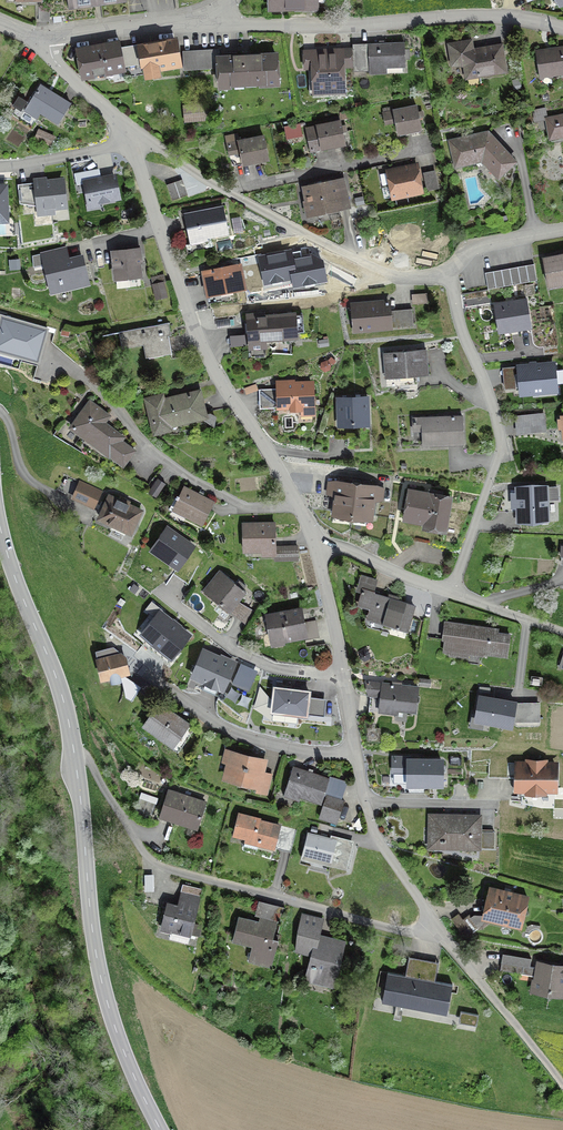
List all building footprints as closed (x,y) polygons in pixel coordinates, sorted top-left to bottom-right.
[(268,10),(302,9),(302,12),(306,12),(306,9),(327,8),(326,0),(268,0),(268,10)] [(48,22),(48,6),(38,6),(38,22),(48,22)] [(140,49),(121,52),(124,67),(142,64),(144,74),(158,72),(157,68),(178,65),(174,41),(139,47),(140,49)] [(500,47),(467,52),(466,42),(448,45),(451,66),(464,66),(466,78),(504,72),(500,47)] [(124,70),(124,67),(121,52),(119,44),(77,51),(82,78),(124,70)] [(403,44),(368,45),(369,75),(403,73),(403,68),(404,68),(403,44)] [(546,51),(546,50),(536,52),(540,79),(541,79),(540,75),(549,74),(550,76),(562,74),(562,49),(546,51)] [(363,50),(341,51),(341,67),(363,66),(363,50)] [(217,52),(182,54),(183,71),(218,69),(219,88),(231,87),(231,84),(265,82),(265,85),(277,85),(275,56),(218,59),(217,52)] [(314,92),(340,91),(339,55),(314,56),(315,79),(314,79),(311,82),(312,90),(314,92)] [(57,125),(70,104),(40,86),(24,112),(36,119),(39,114),(57,125)] [(185,122),(202,120),(201,106),(184,107),(185,122)] [(392,112),(397,134),(420,129),(416,107),(392,112)] [(550,139),(562,136),(562,116),(547,120),(545,110),(532,112),(534,122),(546,120),(550,139)] [(321,149),(344,145),(339,122),(312,128),(312,129),(306,130),(311,153),(322,151),(321,149)] [(38,140),(50,145),(53,138),(41,133),(38,140)] [(497,178),(514,162),(487,133),(449,142),(455,167),(484,160),(499,176),(497,178)] [(239,152),(242,165),(267,160),(263,138),(237,143),(238,143),(226,146),(228,155),(239,152)] [(393,198),(420,192),(415,167),(388,173),(393,198)] [(427,191),(437,188),(434,172),(423,174),(427,191)] [(63,178),(33,182),(36,211),(67,208),(63,178)] [(114,178),(84,184),(88,203),(98,201),(99,204),(108,202),(107,200),(118,197),(114,178)] [(187,196),(181,180),(166,186),(171,201),(187,196)] [(306,215),(337,209),(348,206),(342,181),(304,189),(307,202),(304,203),(306,215)] [(370,207),(352,211),(354,219),(372,216),(370,207)] [(222,209),(184,216),(189,241),(227,233),(222,209)] [(128,249),(128,251),(112,253),(115,278),(139,276),(138,265),(140,264),(138,247),(128,249)] [(264,290),(292,284),(289,270),(296,269),(292,253),(291,249),(258,256),(264,290)] [(76,281),(85,278),(80,258),(64,262),(61,250),(32,257),(33,267),(46,264),(51,287),(61,284),(62,290),(77,287),(76,281)] [(301,251),(292,253),(296,269),(289,270),(292,284),(294,289),(328,281),(323,260),(312,255),(302,258),(301,251)] [(542,259),(548,287),(562,284),(562,255),(542,259)] [(10,261),(10,269),(19,269),(18,260),(10,261)] [(488,272),(491,289),(536,281),(533,264),(488,272)] [(240,265),(202,272),(206,293),(233,288),(233,291),(232,291),(232,292),(244,290),(240,265)] [(151,279),(156,299),(165,297),(162,283),(164,283),(162,276),(151,279)] [(426,303),(425,295),(412,296),(413,304),(426,303)] [(510,327),(529,324),(525,301),(494,306),(498,333),(510,331),(510,327)] [(354,331),(390,328),(388,303),(352,306),(354,331)] [(396,328),(413,326),(411,310),(394,311),(396,328)] [(262,315),(247,316),(250,350),(264,349),(263,340),(295,338),(293,316),(262,318),(262,315)] [(148,359),(171,355),(168,336),(167,336),(165,325),(168,325),(168,323),(118,333),(121,346),(145,341),(148,359)] [(415,377),(427,376),(425,350),(383,354),(385,375),(415,372),(415,377)] [(554,392),(552,364),(519,367),(521,395),(554,392)] [(311,384),(277,385),(278,408),(290,407),(290,411),(300,411),(300,415),(312,415),(311,384)] [(168,426),(204,417),(198,393),(162,402),(161,397),(146,400),(154,433),(169,430),(168,426)] [(366,399),(338,400),(339,425),(367,424),(366,399)] [(122,465),(132,452),(119,442),(121,438),(102,424),(107,417),(89,403),(70,428),(122,465)] [(542,415),(532,416),(533,432),(543,431),(542,415)] [(422,447),(423,447),(462,445),(461,416),(412,418),(413,432),(422,432),(422,447)] [(164,484),(158,480),(148,493),(155,497),(164,484)] [(79,483),(72,498),(92,508),(99,493),(79,483)] [(355,485),(337,483),(333,515),(352,517),(355,485)] [(550,520),(549,483),(515,485),(515,491),(511,491),(511,510),(516,509),(517,521),(550,520)] [(374,487),(355,485),(352,517),(370,519),(374,487)] [(185,517),(202,525),(213,503),(183,487),(171,511),(185,519),(185,517)] [(444,530),(444,526),(449,498),(440,496),(441,492),(429,490),(428,495),(409,491),(404,519),(431,524),(434,529),(444,530)] [(98,519),(130,534),(140,512),(127,506),(129,503),(124,501),(122,504),(109,497),(98,519)] [(274,561),(297,560),(296,547),(274,548),(274,525),(242,526),(243,551),(262,550),(262,557),(274,556),(274,561)] [(189,545),(165,528),(153,547),(177,563),(189,545)] [(219,604),(229,612),(245,593),(219,571),(209,584),(216,590),(212,596),(220,602),(219,604)] [(371,621),(407,632),(414,608),(402,605),(403,603),(373,594),(373,593),(362,589),(358,602),(375,607),(371,621)] [(192,633),(159,607),(138,634),(171,659),(192,633)] [(272,642),(304,636),(299,610),(285,612),(285,613),(267,617),(272,642)] [(495,632),(496,629),(445,622),(442,639),(445,640),(443,652),(481,657),(482,653),(505,656),(508,634),(495,632)] [(233,664),(204,652),(193,677),(222,689),(233,664)] [(121,655),(96,660),(101,680),(109,678),(110,684),(121,682),(119,676),(128,674),(125,661),(123,662),(121,655)] [(258,670),(241,663),(232,682),(249,690),(258,670)] [(276,681),(273,710),(315,715),(317,698),(309,697),(310,691),(281,688),(282,681),(276,681)] [(368,695),(380,696),(378,712),(395,714),(394,720),(404,721),(406,711),(414,712),(417,688),(365,682),(368,695)] [(515,701),(476,694),(471,721),(510,728),(515,701)] [(143,725),(172,745),(179,750),(193,730),(157,705),(143,725)] [(225,779),(257,787),(263,761),(231,753),(225,779)] [(443,788),(443,759),(393,760),(393,789),(443,788)] [(528,765),(517,765),(516,790),(527,790),(527,793),(543,793),(543,790),(554,791),(554,765),(543,765),(543,762),(528,762),(528,765)] [(320,803),(328,779),(292,768),(285,792),(320,803)] [(167,792),(159,816),(196,828),(204,804),(167,792)] [(343,802),(326,796),(319,817),(336,823),(343,802)] [(257,845),(272,849),(278,827),(259,822),(259,820),(239,815),(234,835),(245,838),(243,847),(256,850),(257,845)] [(429,847),(493,848),(493,832),(478,832),(478,818),(430,816),(429,847)] [(352,845),(306,834),(300,857),(347,868),(352,845)] [(152,892),(152,875),(144,875),(144,892),(152,892)] [(177,907),(166,904),(160,928),(198,937),(201,926),(192,924),(201,890),(186,886),(184,895),(185,895),(182,903),(178,902),(177,907)] [(527,899),(490,890),(483,917),(519,926),(522,912),(524,912),(527,899)] [(316,935),(320,919),(301,914),(297,930),(295,951),(310,955),(304,981),(333,988),(344,942),(331,939),(330,941),(316,938),(316,935)] [(478,928),(468,915),(462,920),(458,914),(451,919),(461,932),(467,927),(472,933),(478,928)] [(265,920),(264,924),(237,917),(231,941),(232,942),(232,940),(251,945),(247,961),(270,968),(277,940),(272,939),(276,923),(265,920)] [(434,982),(435,978),(424,975),(426,961),(408,957),(404,976),(386,973),(381,1002),(446,1015),(452,985),(434,982)] [(521,974),(522,966),(501,962),(499,971),(521,974)] [(562,962),(562,968),(551,966),(551,969),(537,966),(534,990),(561,994),(562,985),(562,962)] [(469,1014),(466,1025),(475,1026),(478,1015),(469,1014)]
